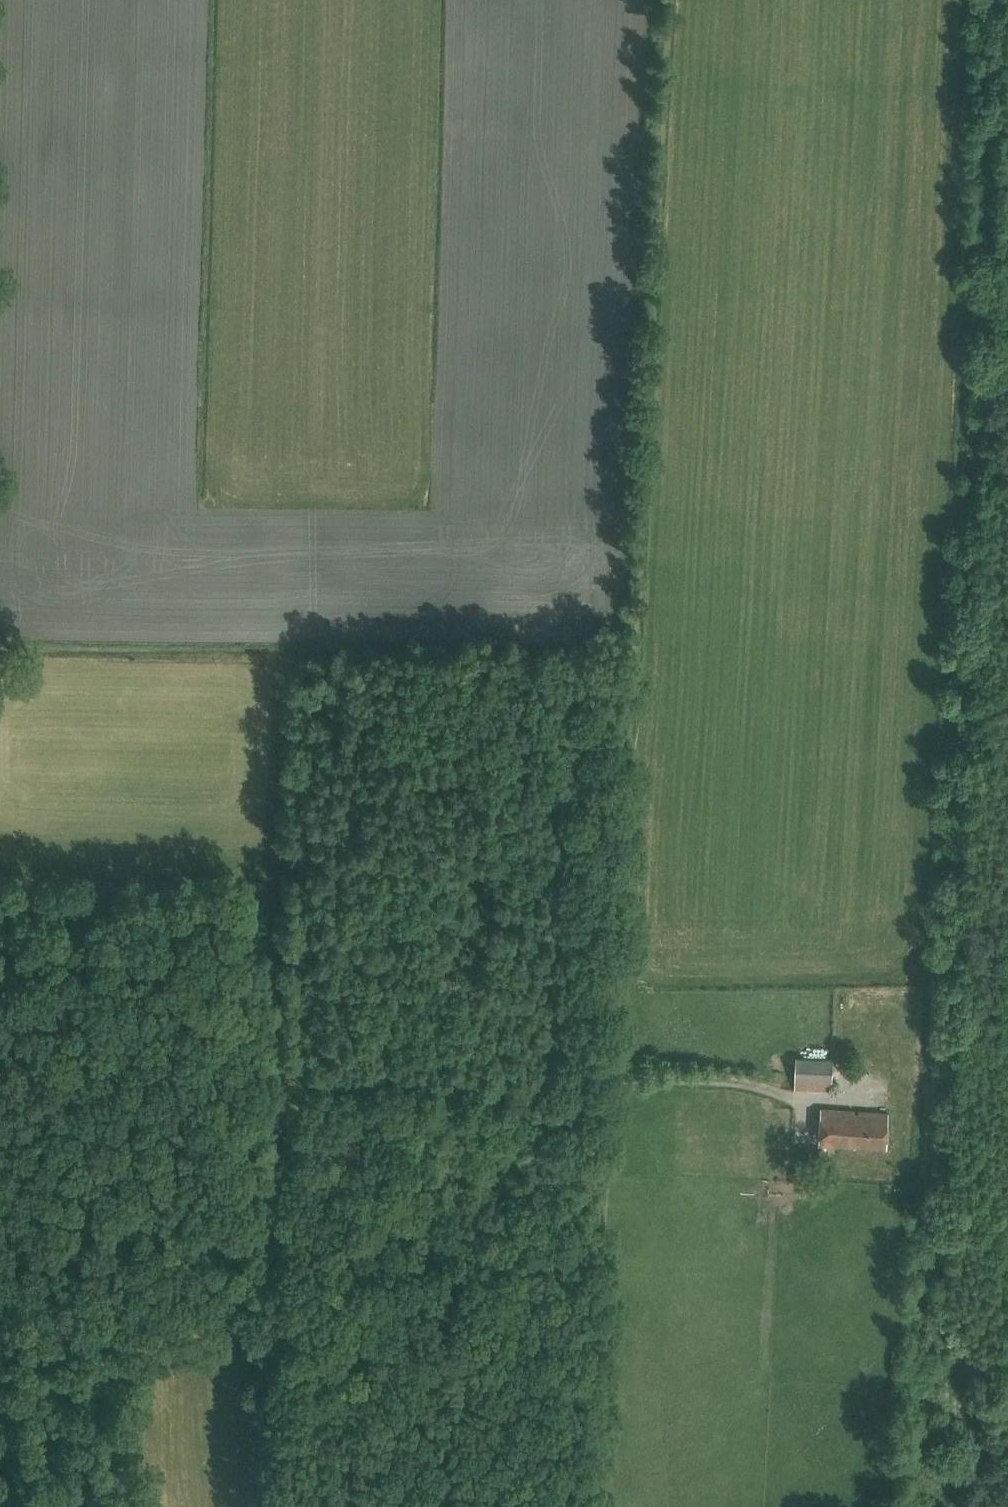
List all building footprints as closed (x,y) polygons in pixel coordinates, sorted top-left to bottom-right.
[(795,1090),(831,1091),(832,1058),(795,1057),(795,1090)] [(888,1112),(820,1108),(818,1145),(886,1148),(888,1112)]
